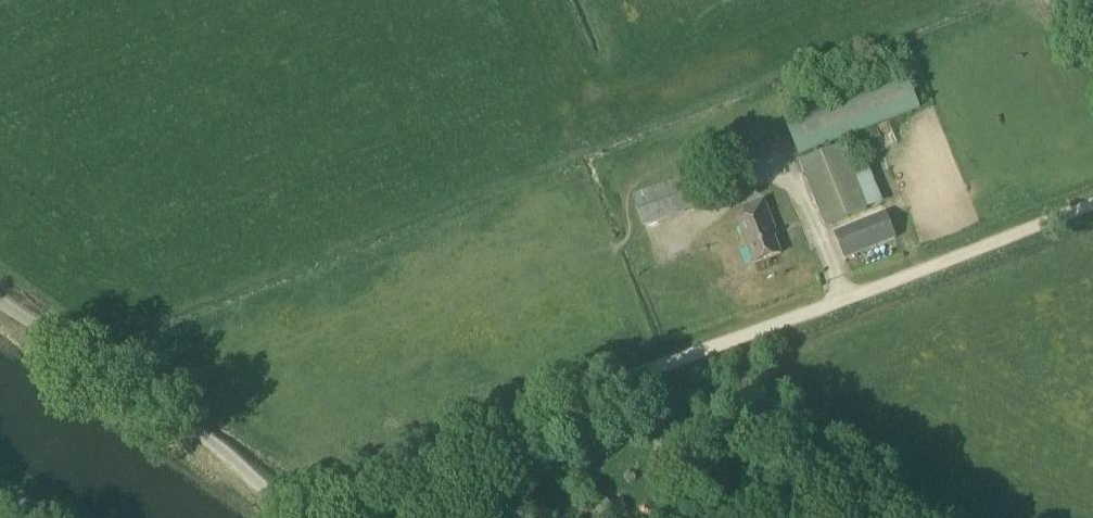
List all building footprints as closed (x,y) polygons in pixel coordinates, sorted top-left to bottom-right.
[(786,124),(799,155),(930,104),(919,73),(786,124)] [(800,162),(825,226),(866,210),(841,146),(800,162)] [(632,196),(642,227),(687,212),(676,180),(632,196)] [(737,223),(753,263),(780,253),(765,214),(767,213),(763,200),(742,208),(747,219),(737,223)] [(835,234),(842,254),(891,235),(884,215),(835,234)]
